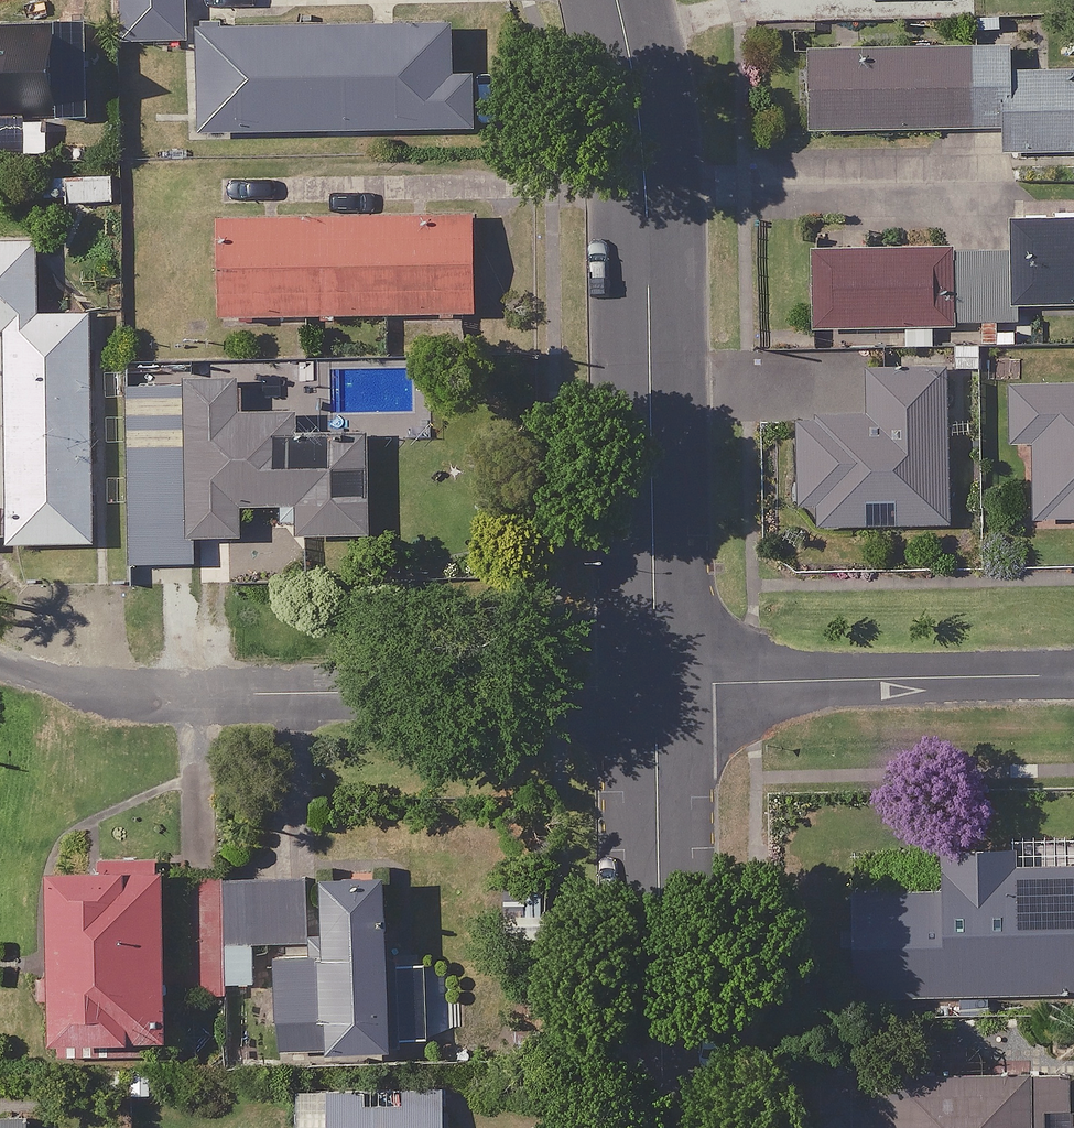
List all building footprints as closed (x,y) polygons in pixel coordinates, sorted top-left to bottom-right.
[(122,39),(196,40),(198,136),(475,132),(475,79),(453,79),(452,30),(196,33),(197,0),(122,0),(122,39)] [(84,114),(84,26),(0,27),(0,115),(84,114)] [(1012,79),(1012,53),(814,50),(812,127),(1009,130),(1008,154),(1073,155),(1073,80),(1012,79)] [(115,178),(60,176),(59,206),(115,207),(115,178)] [(476,319),(476,225),(222,226),(222,320),(476,319)] [(1020,306),(1073,306),(1073,228),(1018,228),(1018,254),(1020,306)] [(11,336),(9,547),(96,548),(98,319),(38,318),(39,245),(0,245),(0,336),(11,336)] [(1013,306),(1010,254),(818,256),(818,330),(1013,328),(1013,306)] [(950,529),(951,374),(871,373),(871,416),(798,415),(798,505),(818,505),(818,528),(864,528),(865,506),(897,507),(897,528),(950,529)] [(364,439),(317,440),(317,375),(130,375),(130,565),(196,565),(196,540),(245,540),(245,509),(295,509),(295,538),(364,538),(364,439)] [(1012,388),(1011,444),(1035,444),(1035,519),(1073,519),(1073,388),(1012,388)] [(52,1052),(165,1054),(167,994),(220,996),(223,880),(104,877),(104,884),(56,883),(52,1052)] [(309,888),(230,887),(229,944),(309,945),(309,888)] [(393,1059),(395,892),(328,891),(327,966),(282,965),(280,1057),(393,1059)] [(876,1081),(876,1127),(1073,1127),(1073,1083),(876,1081)] [(292,1094),(292,1127),(461,1127),(461,1092),(292,1094)]
